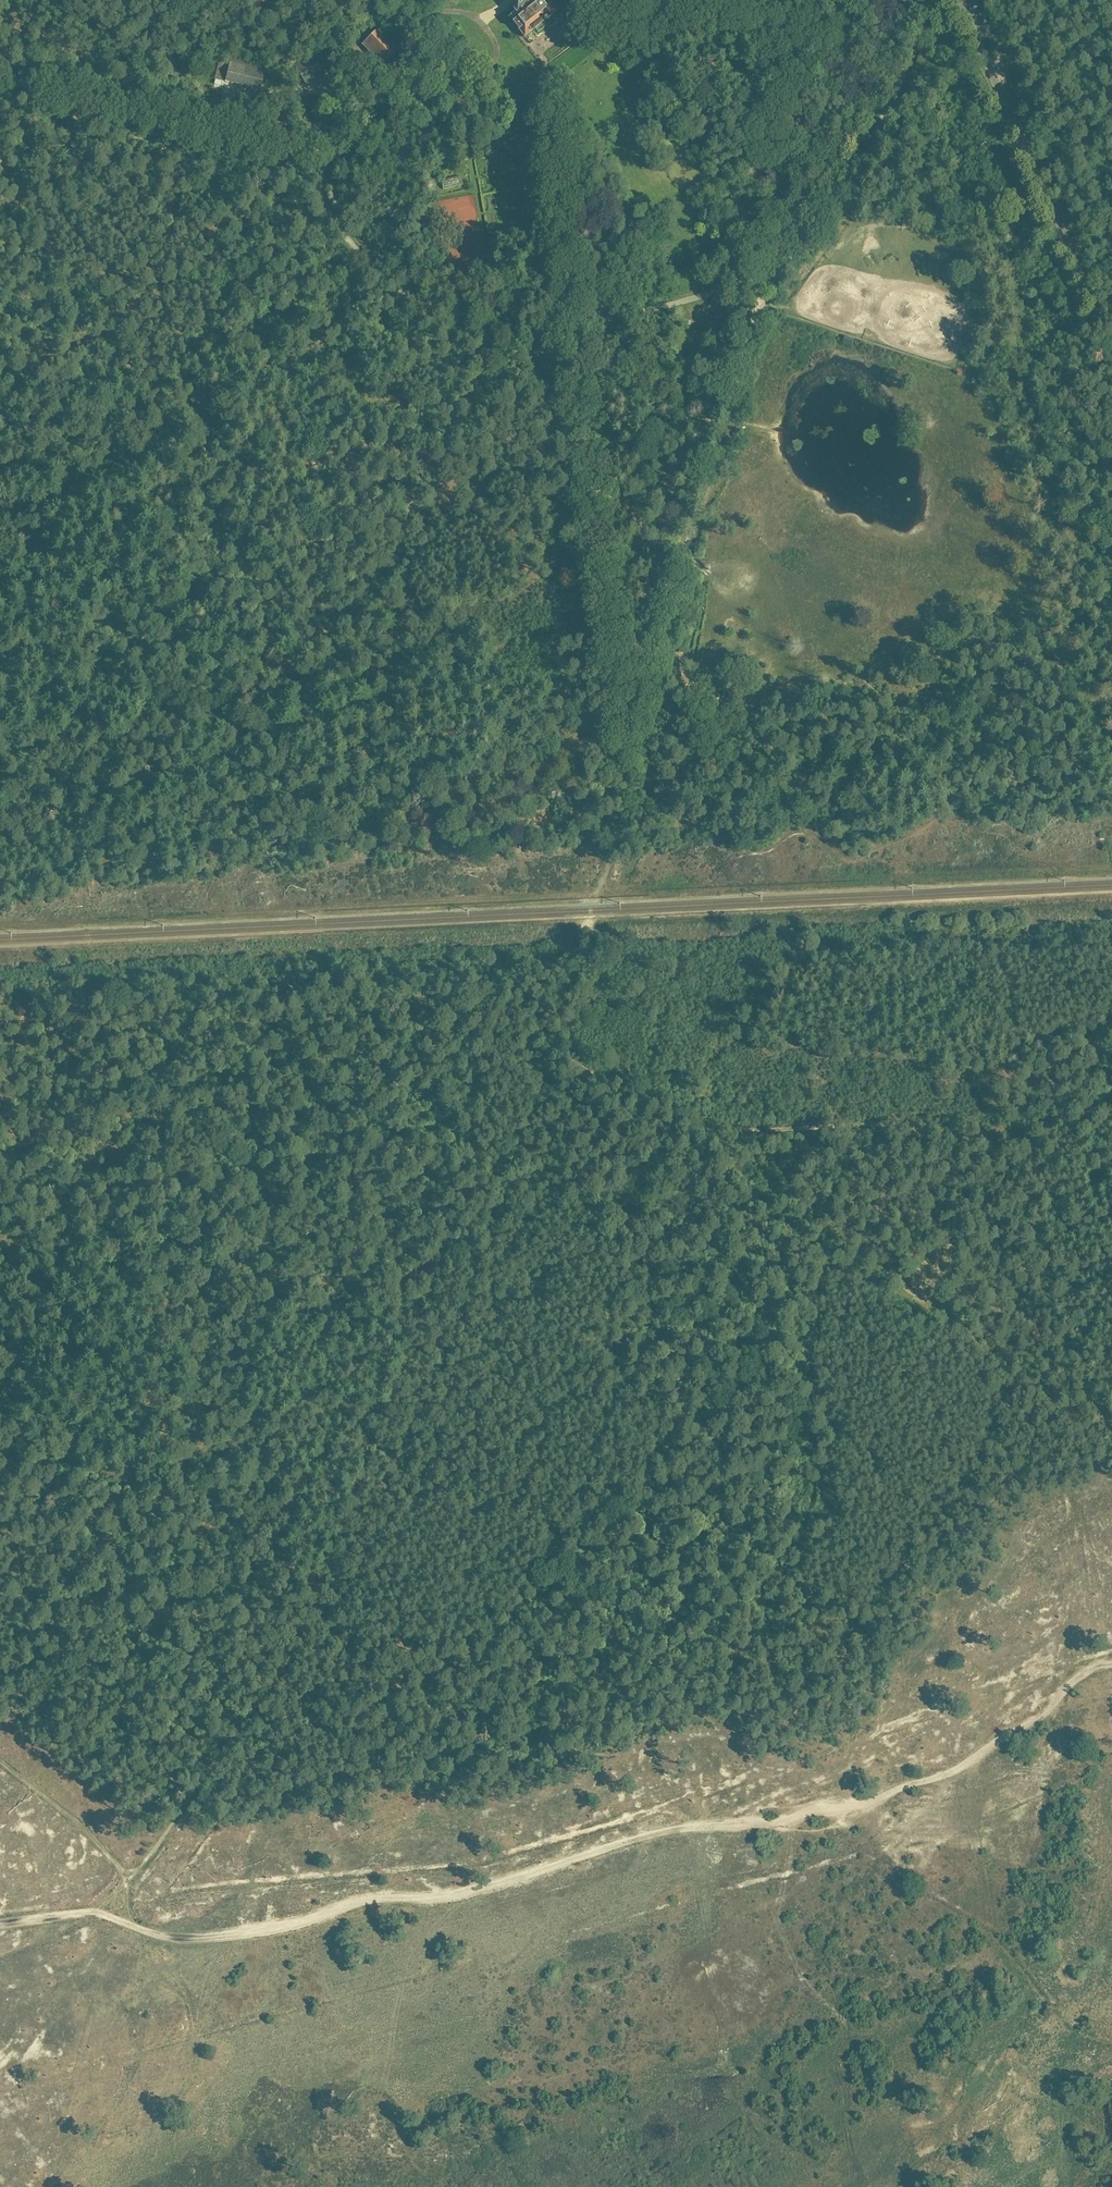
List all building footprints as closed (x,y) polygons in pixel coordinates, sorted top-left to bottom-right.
[(545,19),(556,10),(548,0),(529,0),(521,6),(520,4),(516,3),(513,6),(513,9),(516,12),(510,16),(526,35),(535,27),(539,32),(549,23),(545,19)] [(399,48),(379,28),(363,45),(383,64),(399,48)] [(296,67),(307,84),(326,72),(325,70),(336,63),(326,47),(296,67)] [(263,91),(267,69),(232,63),(228,85),(263,91)] [(718,314),(714,317),(708,324),(708,328),(710,329),(714,329),(721,320),(722,316),(718,314)] [(852,346),(854,339),(845,336),(843,343),(852,346)]
